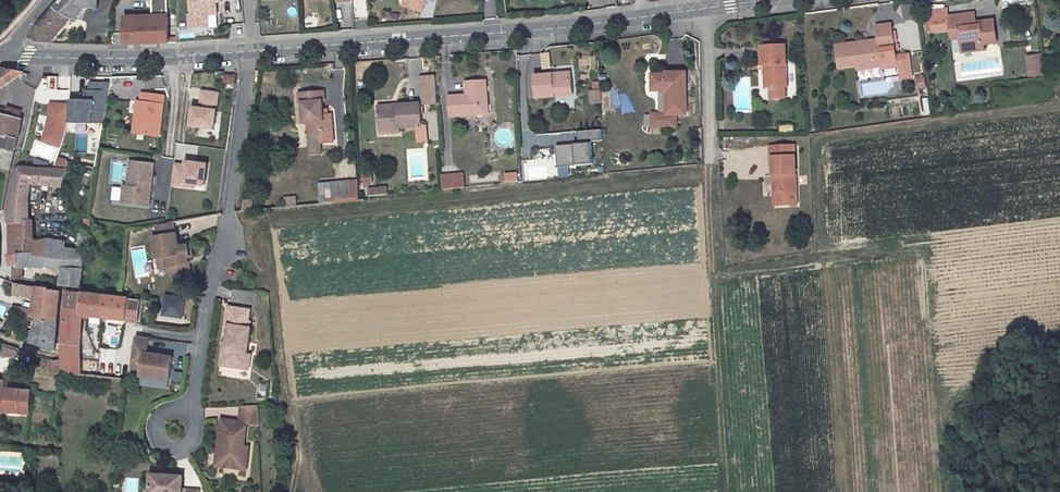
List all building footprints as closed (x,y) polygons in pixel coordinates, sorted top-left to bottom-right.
[(58,8),(56,6),(38,27),(30,39),(38,44),(51,44),(71,20),(76,21),(84,8),(97,10),(98,0),(66,0),(58,8)] [(168,44),(169,0),(151,0),(151,18),(126,18),(125,34),(125,45),(168,44)] [(244,0),(191,0),(192,27),(222,25),(220,4),(244,2),(244,0)] [(401,5),(420,11),(424,0),(422,0),(402,0),(401,5)] [(943,6),(926,9),(928,18),(944,16),(943,6)] [(971,12),(944,16),(928,18),(929,32),(946,29),(958,28),(959,40),(960,46),(970,44),(971,51),(981,48),(980,41),(994,39),(991,20),(973,23),(971,12)] [(864,39),(833,44),(836,66),(854,64),(855,69),(874,66),(873,55),(879,54),(878,50),(891,47),(888,23),(874,25),(878,43),(865,44),(864,39)] [(958,28),(946,29),(949,42),(959,40),(958,28)] [(781,37),(754,40),(757,62),(761,61),(765,60),(768,84),(786,81),(781,37)] [(893,57),(891,47),(878,50),(879,54),(880,65),(881,69),(897,66),(899,79),(909,77),(905,55),(893,57)] [(1039,74),(1036,52),(1027,54),(1029,76),(1039,74)] [(550,53),(541,54),(542,69),(551,69),(550,53)] [(23,74),(3,70),(0,72),(0,90),(23,74)] [(678,73),(658,75),(658,79),(646,80),(648,96),(659,96),(662,118),(648,120),(649,133),(673,131),(671,117),(682,116),(680,89),(679,80),(678,73)] [(568,74),(531,77),(532,100),(551,99),(551,94),(569,93),(568,74)] [(434,102),(432,75),(418,76),(420,103),(434,102)] [(919,88),(926,88),(926,77),(918,78),(919,88)] [(485,80),(470,81),(471,95),(486,94),(485,80)] [(768,95),(787,94),(786,81),(768,84),(768,95)] [(51,116),(43,141),(61,149),(65,138),(69,123),(103,124),(109,84),(89,84),(89,92),(85,91),(84,101),(70,101),(70,105),(51,105),(51,116)] [(322,92),(296,95),(297,106),(300,106),(301,114),(302,126),(306,125),(307,149),(318,148),(331,146),(329,119),(327,120),(320,121),(320,114),(319,103),(323,103),(322,92)] [(599,105),(598,92),(591,93),(588,93),(589,106),(599,105)] [(165,95),(143,93),(141,114),(137,113),(135,133),(161,136),(165,95)] [(218,133),(224,96),(205,93),(203,110),(195,109),(192,129),(218,133)] [(467,95),(446,97),(448,118),(487,114),(486,94),(471,95),(467,95)] [(417,103),(393,105),(393,111),(372,113),(373,131),(394,129),(413,127),(418,126),(417,103)] [(20,132),(22,120),(20,119),(22,111),(7,107),(6,111),(5,116),(0,114),(0,168),(11,170),(20,132)] [(413,127),(415,143),(426,143),(425,125),(418,126),(413,127)] [(373,138),(394,136),(394,129),(373,131),(373,138)] [(593,165),(591,143),(602,141),(601,131),(577,133),(578,146),(573,146),(573,148),(568,149),(568,147),(556,148),(558,169),(593,165)] [(768,147),(768,167),(776,167),(778,199),(793,198),(792,192),(796,192),(794,148),(768,147)] [(318,148),(307,149),(308,159),(319,157),(318,148)] [(30,169),(66,172),(69,163),(44,158),(34,156),(30,169)] [(155,164),(131,161),(128,188),(127,205),(149,207),(155,164)] [(177,164),(174,184),(195,188),(195,183),(205,184),(208,164),(187,161),(187,166),(177,164)] [(768,167),(769,199),(778,199),(776,167),(768,167)] [(30,169),(22,168),(17,172),(10,226),(11,239),(9,239),(11,255),(45,255),(44,265),(63,268),(63,266),(82,267),(86,252),(66,250),(67,244),(49,242),(31,244),(29,201),(32,184),(62,187),(66,172),(30,169)] [(444,191),(468,187),(465,171),(441,175),(444,191)] [(519,177),(507,178),(508,187),(520,185),(519,177)] [(346,184),(348,198),(359,196),(357,183),(346,184)] [(320,202),(348,198),(346,184),(318,187),(320,202)] [(370,188),(371,196),(390,195),(389,186),(370,188)] [(285,197),(286,207),(298,206),(298,196),(285,197)] [(254,210),(255,200),(244,200),(244,210),(254,210)] [(173,222),(156,225),(158,235),(154,236),(157,258),(158,257),(166,256),(167,267),(168,271),(176,275),(184,274),(190,268),(188,256),(192,256),(190,244),(179,246),(177,232),(175,232),(173,222)] [(11,255),(10,255),(12,268),(44,268),(44,265),(45,255),(11,255)] [(166,256),(158,257),(160,268),(167,267),(166,256)] [(84,269),(65,268),(63,285),(83,287),(84,269)] [(63,292),(39,289),(21,286),(17,285),(15,293),(37,297),(35,310),(14,306),(13,312),(34,317),(39,319),(59,323),(63,292)] [(105,296),(69,292),(67,308),(84,310),(83,315),(101,317),(105,296)] [(183,296),(166,294),(164,315),(181,316),(183,296)] [(130,299),(105,296),(101,317),(102,318),(126,320),(130,299)] [(140,301),(130,299),(126,320),(138,321),(140,301)] [(84,310),(67,308),(63,347),(63,352),(63,362),(64,374),(80,375),(81,342),(83,319),(83,315),(84,310)] [(250,311),(229,309),(227,327),(230,327),(228,345),(227,353),(229,353),(227,368),(249,371),(251,356),(248,356),(251,330),(250,330),(251,323),(249,323),(250,311)] [(59,323),(39,319),(34,337),(33,344),(55,350),(59,323)] [(34,337),(23,334),(21,341),(33,344),(34,337)] [(149,336),(135,335),(131,366),(141,368),(140,375),(169,379),(172,356),(147,352),(149,336)] [(3,347),(2,357),(18,359),(19,349),(3,347)] [(54,365),(54,374),(62,374),(63,365),(54,365)] [(7,390),(7,398),(5,398),(0,397),(0,411),(31,414),(31,392),(7,390)] [(258,407),(241,407),(240,424),(222,422),(220,440),(225,441),(224,447),(220,446),(218,466),(245,469),(247,449),(243,449),(246,424),(259,426),(258,407)] [(148,474),(147,491),(196,491),(196,490),(179,489),(180,476),(148,474)]
